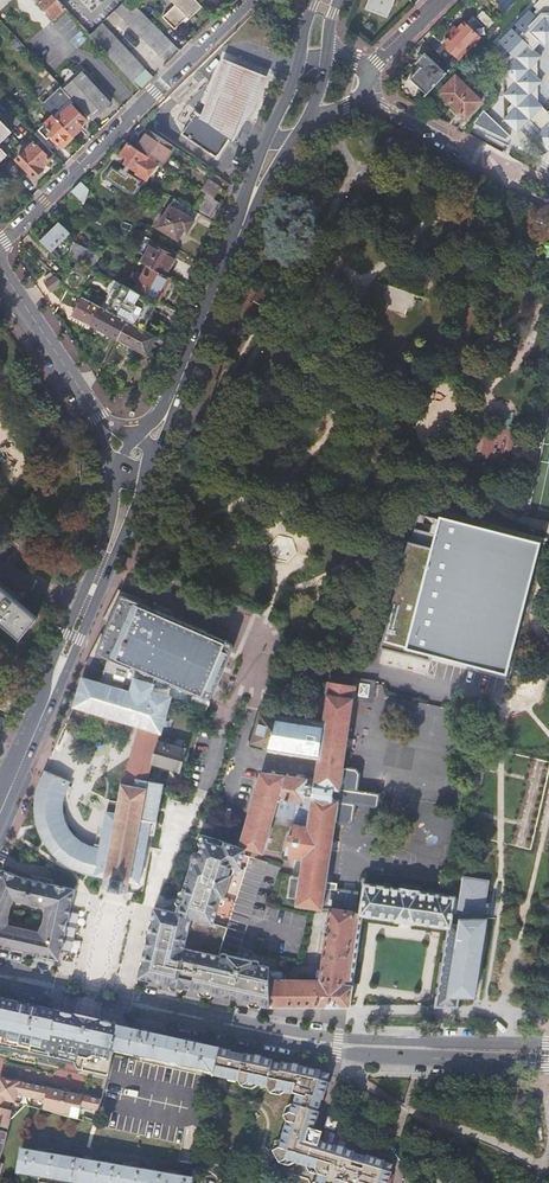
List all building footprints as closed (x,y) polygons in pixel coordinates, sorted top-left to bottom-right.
[(64,9),(56,0),(35,0),(36,1),(53,19),(64,9)] [(129,0),(126,0),(115,11),(159,55),(160,55),(172,43),(129,0)] [(196,0),(171,0),(176,5),(163,17),(175,29),(188,17),(190,19),(203,7),(196,0)] [(513,2),(510,0),(494,0),(504,11),(513,2)] [(535,6),(538,9),(533,14),(530,11),(517,24),(520,27),(515,32),(512,29),(500,42),(512,54),(507,59),(507,66),(503,70),(507,74),(507,81),(506,91),(502,96),(508,102),(511,105),(507,109),(506,117),(504,119),(517,132),(527,122),(529,120),(541,131),(539,133),(535,137),(548,150),(548,114),(537,102),(537,86),(541,82),(537,78),(536,61),(540,57),(534,51),(532,49),(541,40),(543,42),(545,44),(548,40),(548,0),(541,0),(535,6)] [(481,11),(476,17),(488,28),(493,21),(481,11)] [(145,70),(102,23),(89,35),(131,82),(145,70)] [(444,46),(459,60),(480,38),(465,24),(444,46)] [(532,49),(534,51),(543,42),(541,40),(532,49)] [(178,50),(172,43),(160,55),(166,61),(178,50)] [(410,79),(427,95),(447,73),(446,72),(445,73),(425,54),(426,53),(425,52),(415,63),(416,64),(417,63),(421,67),(410,79)] [(75,102),(92,121),(111,103),(82,72),(63,90),(75,102)] [(455,76),(439,93),(464,118),(481,101),(455,76)] [(60,87),(42,104),(53,116),(55,119),(71,104),(71,105),(75,102),(63,90),(60,87)] [(55,119),(73,137),(80,129),(78,127),(86,120),(71,105),(71,104),(55,119)] [(490,123),(498,114),(489,106),(481,115),(490,123)] [(176,108),(161,129),(203,157),(217,136),(176,108)] [(55,119),(53,116),(34,135),(46,147),(50,151),(55,145),(58,148),(60,146),(62,148),(73,137),(55,119)] [(529,120),(527,122),(539,133),(541,131),(529,120)] [(9,132),(0,122),(0,141),(9,132)] [(162,165),(173,147),(149,130),(136,149),(149,157),(159,163),(162,165)] [(50,158),(54,155),(50,151),(46,147),(42,150),(35,142),(17,160),(34,178),(43,169),(42,168),(51,159),(50,158)] [(149,157),(136,149),(128,144),(121,154),(129,160),(126,165),(127,165),(131,167),(138,172),(136,175),(147,181),(159,163),(149,157)] [(10,162),(4,168),(16,181),(22,174),(10,162)] [(118,172),(112,168),(106,178),(133,196),(140,187),(138,185),(140,181),(127,173),(131,167),(127,165),(123,170),(121,168),(118,172)] [(208,180),(201,190),(205,193),(213,198),(220,188),(208,180)] [(89,190),(81,182),(71,191),(84,204),(87,195),(89,190)] [(209,220),(220,202),(213,198),(205,193),(194,210),(199,213),(209,220)] [(199,213),(194,210),(174,198),(157,227),(178,240),(185,230),(188,232),(199,213)] [(69,231),(58,221),(40,240),(50,250),(69,231)] [(72,242),(68,256),(92,269),(93,269),(99,257),(82,248),(83,247),(72,242)] [(141,263),(147,266),(165,275),(175,256),(151,243),(141,263)] [(135,291),(157,302),(170,278),(165,275),(147,266),(135,291)] [(93,269),(92,269),(87,278),(71,270),(60,281),(59,285),(60,285),(82,297),(102,307),(127,321),(144,329),(157,302),(135,291),(93,269)] [(59,285),(60,281),(55,276),(44,283),(47,287),(50,292),(60,285),(59,285)] [(92,326),(102,307),(82,297),(72,316),(92,326)] [(118,340),(127,321),(102,307),(92,326),(106,333),(118,340)] [(157,336),(144,329),(127,321),(118,340),(147,355),(157,336)] [(335,475),(327,479),(325,486),(332,494),(341,493),(347,484),(342,476),(335,475)] [(403,644),(435,525),(431,524),(398,643),(403,644)] [(500,670),(533,550),(435,525),(403,644),(500,670)] [(538,552),(533,550),(500,670),(505,672),(538,552)] [(148,586),(157,590),(160,584),(150,580),(148,586)] [(20,637),(36,617),(17,601),(0,587),(0,621),(20,637)] [(108,660),(156,680),(158,681),(173,687),(185,692),(197,696),(198,691),(213,697),(214,697),(215,697),(215,696),(216,695),(230,661),(231,659),(231,657),(230,656),(229,655),(228,655),(216,650),(218,644),(127,607),(105,659),(108,660)] [(128,770),(148,777),(152,763),(158,742),(170,699),(171,698),(152,692),(156,680),(108,660),(101,684),(84,679),(82,678),(75,705),(74,707),(140,727),(128,770)] [(353,912),(355,904),(357,891),(331,887),(332,880),(327,880),(335,823),(348,824),(353,820),(355,803),(377,807),(379,793),(357,790),(359,774),(357,768),(344,766),(353,700),(372,702),(375,681),(330,675),(323,723),(278,716),(277,719),(261,714),(252,743),(268,748),(268,751),(318,758),(314,780),(261,773),(241,846),(263,852),(274,814),(295,817),(292,834),(289,834),(287,844),(287,845),(285,855),(303,858),(300,875),(291,874),(288,894),(297,895),(296,902),(296,903),(316,906),(331,909),(353,912)] [(171,694),(173,687),(158,681),(156,689),(171,694)] [(395,694),(412,696),(413,689),(396,687),(395,694)] [(158,742),(152,763),(180,771),(186,750),(174,746),(175,742),(166,740),(165,744),(158,742)] [(99,849),(95,876),(104,877),(103,888),(109,890),(109,891),(114,892),(120,893),(120,892),(127,893),(129,882),(139,883),(148,835),(153,836),(161,794),(163,784),(155,782),(155,779),(148,777),(128,770),(124,784),(122,784),(122,785),(121,785),(120,787),(122,788),(119,803),(117,814),(107,812),(99,849)] [(83,873),(95,876),(99,849),(90,846),(89,846),(81,841),(75,836),(70,831),(67,827),(64,818),(63,814),(62,810),(62,803),(63,799),(65,791),(68,783),(69,783),(70,782),(44,771),(41,778),(37,796),(36,803),(36,813),(36,821),(39,830),(43,841),(49,850),(55,856),(64,864),(75,870),(83,873)] [(109,801),(107,812),(117,814),(119,803),(109,801)] [(266,1005),(272,1006),(271,993),(270,978),(270,969),(270,964),(262,963),(262,960),(220,950),(228,928),(213,923),(214,921),(207,919),(212,905),(212,902),(219,905),(220,904),(233,864),(247,868),(251,857),(224,849),(226,841),(206,836),(204,835),(196,861),(193,860),(193,862),(183,892),(185,895),(183,902),(180,904),(178,909),(177,913),(154,908),(146,943),(139,976),(149,979),(197,989),(231,997),(266,1005)] [(228,928),(247,868),(233,864),(220,904),(219,905),(212,902),(212,905),(207,919),(214,921),(213,923),(228,928)] [(1,869),(0,873),(0,946),(12,949),(13,943),(34,947),(33,953),(58,959),(70,908),(74,890),(56,885),(51,884),(52,880),(30,876),(29,880),(20,877),(7,872),(1,869)] [(480,930),(470,929),(463,967),(458,996),(473,995),(486,917),(482,917),(482,914),(486,914),(488,903),(484,902),(488,881),(462,877),(458,899),(454,898),(453,907),(482,911),(480,930)] [(434,1007),(455,1007),(456,1007),(458,996),(463,967),(470,929),(480,930),(482,911),(453,907),(454,898),(454,895),(426,892),(419,891),(418,890),(400,887),(400,888),(364,883),(361,905),(362,905),(361,915),(362,915),(448,927),(434,1007)] [(336,1006),(350,1006),(362,915),(361,915),(362,905),(361,905),(355,904),(353,912),(331,909),(321,979),(307,979),(284,978),(284,969),(270,969),(270,978),(271,993),(272,1006),(273,1006),(336,1006)] [(13,943),(12,949),(33,953),(34,947),(13,943)] [(117,1027),(93,1021),(57,1013),(13,1003),(0,1001),(0,1049),(61,1063),(64,1060),(71,1062),(73,1066),(76,1069),(106,1076),(112,1052),(117,1027)] [(117,1027),(112,1052),(114,1053),(114,1052),(212,1074),(211,1079),(239,1084),(243,1090),(248,1086),(268,1090),(271,1096),(272,1095),(277,1092),(286,1094),(297,1096),(295,1107),(293,1106),(293,1107),(292,1115),(286,1118),(290,1123),(286,1142),(284,1151),(279,1155),(274,1175),(288,1178),(294,1174),(295,1174),(294,1175),(315,1179),(318,1182),(414,1182),(416,1170),(396,1166),(398,1158),(390,1156),(390,1155),(372,1152),(371,1153),(363,1151),(358,1150),(359,1148),(323,1140),(325,1131),(320,1130),(316,1129),(318,1120),(320,1111),(319,1111),(322,1098),(323,1098),(325,1089),(327,1080),(325,1080),(327,1073),(319,1070),(315,1068),(279,1061),(279,1062),(270,1060),(270,1059),(242,1053),(241,1054),(229,1052),(229,1050),(218,1048),(218,1049),(195,1043),(195,1042),(188,1041),(188,1042),(149,1034),(149,1033),(141,1031),(141,1032),(119,1027),(117,1027)] [(7,1129),(9,1123),(23,1107),(51,1113),(61,1116),(82,1121),(82,1118),(93,1121),(99,1101),(68,1093),(60,1092),(2,1078),(0,1080),(0,1127),(7,1129)] [(119,1166),(119,1167),(92,1162),(93,1161),(90,1161),(90,1159),(83,1158),(82,1159),(80,1159),(80,1160),(45,1154),(46,1153),(43,1153),(43,1151),(36,1150),(36,1152),(34,1151),(33,1152),(21,1150),(21,1149),(19,1149),(15,1175),(17,1175),(17,1174),(68,1182),(191,1182),(192,1178),(191,1178),(191,1179),(178,1176),(178,1175),(176,1175),(176,1173),(168,1172),(168,1174),(166,1174),(131,1168),(131,1167),(129,1167),(129,1165),(122,1164),(122,1166),(119,1166)]
